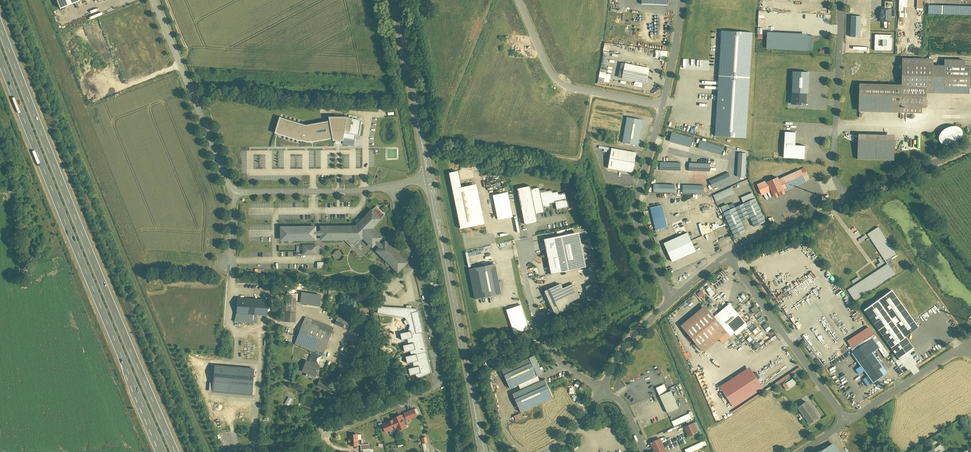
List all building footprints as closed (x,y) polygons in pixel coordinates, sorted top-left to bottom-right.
[(82,0),(57,0),(61,9),(82,0)] [(906,7),(910,7),(910,0),(898,0),(898,17),(906,17),(906,7)] [(927,6),(927,15),(970,16),(970,6),(927,6)] [(892,8),(881,8),(880,22),(892,22),(892,8)] [(860,17),(850,17),(849,38),(859,38),(860,17)] [(751,33),(720,31),(713,138),(744,140),(751,33)] [(808,35),(766,32),(765,49),(807,51),(808,35)] [(893,35),(875,35),(875,50),(893,51),(893,35)] [(602,51),(597,83),(608,84),(610,74),(605,73),(610,46),(603,45),(602,51)] [(667,51),(658,50),(657,56),(660,56),(660,60),(666,61),(667,51)] [(858,86),(858,113),(921,114),(921,109),(925,109),(926,94),(968,94),(969,68),(964,68),(964,61),(943,60),(943,67),(931,67),(932,59),(900,58),(900,86),(858,86)] [(649,69),(626,64),(623,79),(646,84),(649,69)] [(809,72),(791,71),(789,106),(807,106),(809,72)] [(277,125),(274,133),(307,143),(332,139),(333,141),(343,142),(344,139),(355,141),(356,136),(359,136),(362,121),(347,118),(347,117),(328,117),(329,121),(306,125),(280,117),(277,125)] [(643,120),(626,117),(622,143),(638,146),(643,120)] [(940,146),(962,137),(957,124),(935,133),(940,146)] [(668,141),(690,147),(693,137),(670,132),(668,141)] [(794,133),(784,133),(783,159),(804,160),(804,147),(793,146),(794,133)] [(893,137),(856,136),(856,160),(892,161),(893,137)] [(726,147),(698,140),(696,148),(722,155),(723,149),(725,149),(726,147)] [(637,153),(610,148),(606,169),(633,174),(637,153)] [(737,152),(736,176),(746,177),(746,153),(737,152)] [(681,170),(681,162),(658,162),(658,170),(681,170)] [(688,163),(687,171),(710,171),(710,163),(688,163)] [(805,177),(799,164),(767,178),(766,175),(755,180),(759,191),(771,185),(774,193),(783,190),(781,187),(805,177)] [(461,230),(485,225),(477,185),(461,188),(458,171),(448,173),(461,230)] [(708,181),(711,188),(732,180),(729,172),(708,181)] [(652,184),(652,192),(675,192),(675,184),(652,184)] [(706,189),(704,189),(704,185),(681,185),(681,193),(706,193),(706,189)] [(531,187),(517,189),(525,226),(538,223),(536,214),(545,212),(544,209),(550,207),(549,204),(554,203),(556,210),(568,207),(565,193),(559,195),(558,192),(553,193),(552,190),(547,191),(546,190),(540,191),(540,188),(531,190),(531,187)] [(715,201),(734,193),(731,187),(712,194),(715,201)] [(513,217),(509,191),(491,194),(496,220),(513,217)] [(755,198),(723,212),(734,237),(745,232),(741,222),(750,218),(754,229),(766,224),(755,198)] [(663,205),(650,208),(656,231),(668,228),(663,205)] [(388,216),(378,207),(358,226),(323,226),(323,231),(319,231),(319,226),(280,227),(281,242),(320,241),(320,237),(323,237),(323,241),(345,241),(354,249),(361,241),(364,241),(365,239),(375,248),(375,249),(379,245),(382,248),(378,251),(387,260),(392,265),(401,274),(411,263),(388,240),(385,244),(382,241),(385,238),(376,228),(388,216)] [(877,226),(866,233),(885,261),(896,254),(877,226)] [(664,243),(673,262),(697,252),(688,233),(664,243)] [(580,234),(546,241),(552,275),(587,268),(580,234)] [(319,246),(304,246),(304,256),(319,256),(319,246)] [(496,264),(470,269),(475,300),(501,296),(496,264)] [(893,275),(886,265),(847,290),(854,300),(893,275)] [(854,285),(861,280),(858,276),(851,281),(854,285)] [(596,283),(586,288),(591,300),(602,295),(596,283)] [(560,284),(544,292),(556,316),(572,308),(570,304),(580,298),(574,284),(563,289),(560,284)] [(891,291),(863,311),(898,361),(914,350),(904,338),(917,329),(891,291)] [(299,292),(298,303),(319,306),(319,301),(321,302),(322,295),(299,292)] [(357,301),(342,294),(335,309),(351,315),(357,301)] [(268,301),(237,298),(236,314),(266,316),(268,301)] [(280,321),(294,322),(295,298),(286,298),(286,305),(281,305),(280,321)] [(747,324),(730,305),(714,319),(724,331),(730,338),(747,324)] [(400,341),(406,340),(407,346),(401,347),(402,354),(407,353),(408,357),(403,358),(404,365),(410,365),(411,369),(405,371),(406,378),(413,377),(414,383),(433,375),(417,310),(378,306),(377,313),(403,320),(404,321),(403,321),(405,326),(407,325),(408,327),(407,332),(398,334),(400,341)] [(755,306),(750,309),(753,314),(758,311),(755,306)] [(691,317),(679,327),(700,351),(724,331),(714,319),(703,307),(691,317)] [(333,323),(346,329),(349,321),(336,316),(333,323)] [(335,329),(304,317),(292,346),(324,358),(335,329)] [(806,342),(812,336),(808,331),(801,336),(806,342)] [(872,338),(851,354),(859,366),(863,371),(867,376),(862,380),(867,387),(887,374),(872,354),(879,348),(872,338)] [(532,354),(501,370),(512,391),(543,375),(532,354)] [(320,367),(307,361),(302,372),(316,378),(320,367)] [(256,369),(215,365),(213,392),(254,396),(256,369)] [(747,368),(718,387),(731,408),(761,390),(747,368)] [(323,389),(326,383),(318,379),(315,385),(323,389)] [(543,379),(513,394),(523,415),(554,399),(543,379)] [(782,384),(785,390),(796,384),(793,379),(782,384)] [(669,392),(658,397),(666,414),(677,409),(669,392)] [(805,402),(795,409),(809,426),(818,419),(805,402)] [(413,410),(404,413),(407,420),(416,417),(413,410)] [(692,411),(671,421),(673,426),(694,417),(692,411)] [(515,422),(524,418),(521,412),(512,416),(515,422)] [(400,417),(382,425),(387,436),(405,429),(400,417)] [(692,423),(682,429),(687,438),(697,433),(692,423)] [(358,435),(349,434),(347,447),(356,448),(358,435)] [(649,444),(653,451),(666,451),(660,439),(649,444)] [(706,445),(704,440),(684,449),(685,451),(691,451),(706,445)] [(832,444),(819,451),(837,451),(832,444)] [(934,450),(935,451),(940,451),(945,448),(942,444),(934,450)]
